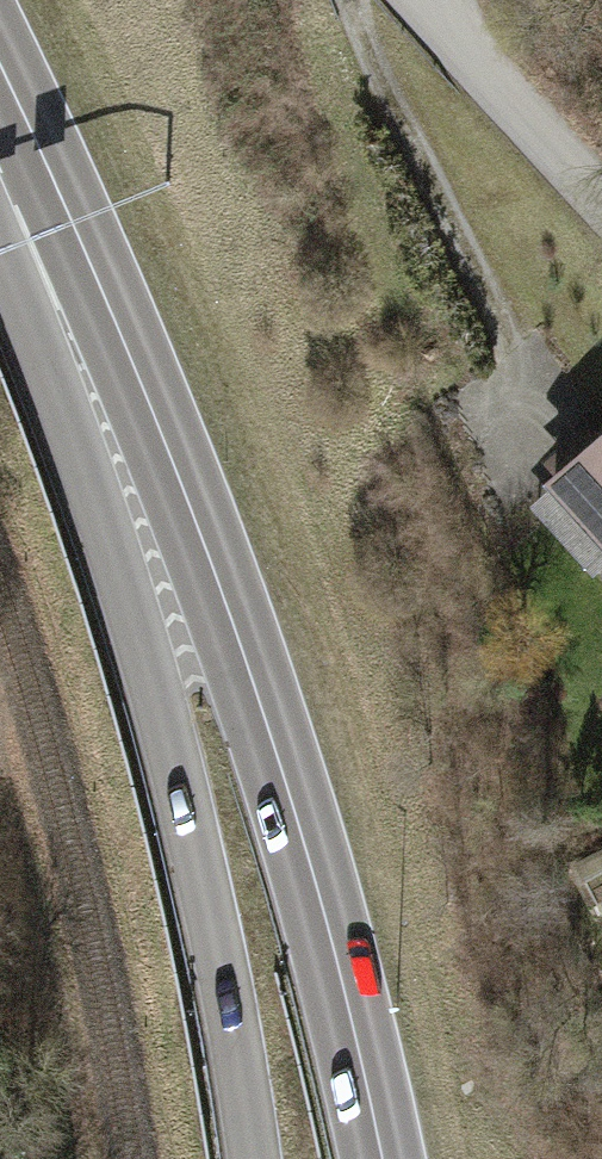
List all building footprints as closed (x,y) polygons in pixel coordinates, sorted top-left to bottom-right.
[(541,479),(601,546),(601,424),(541,479)]
